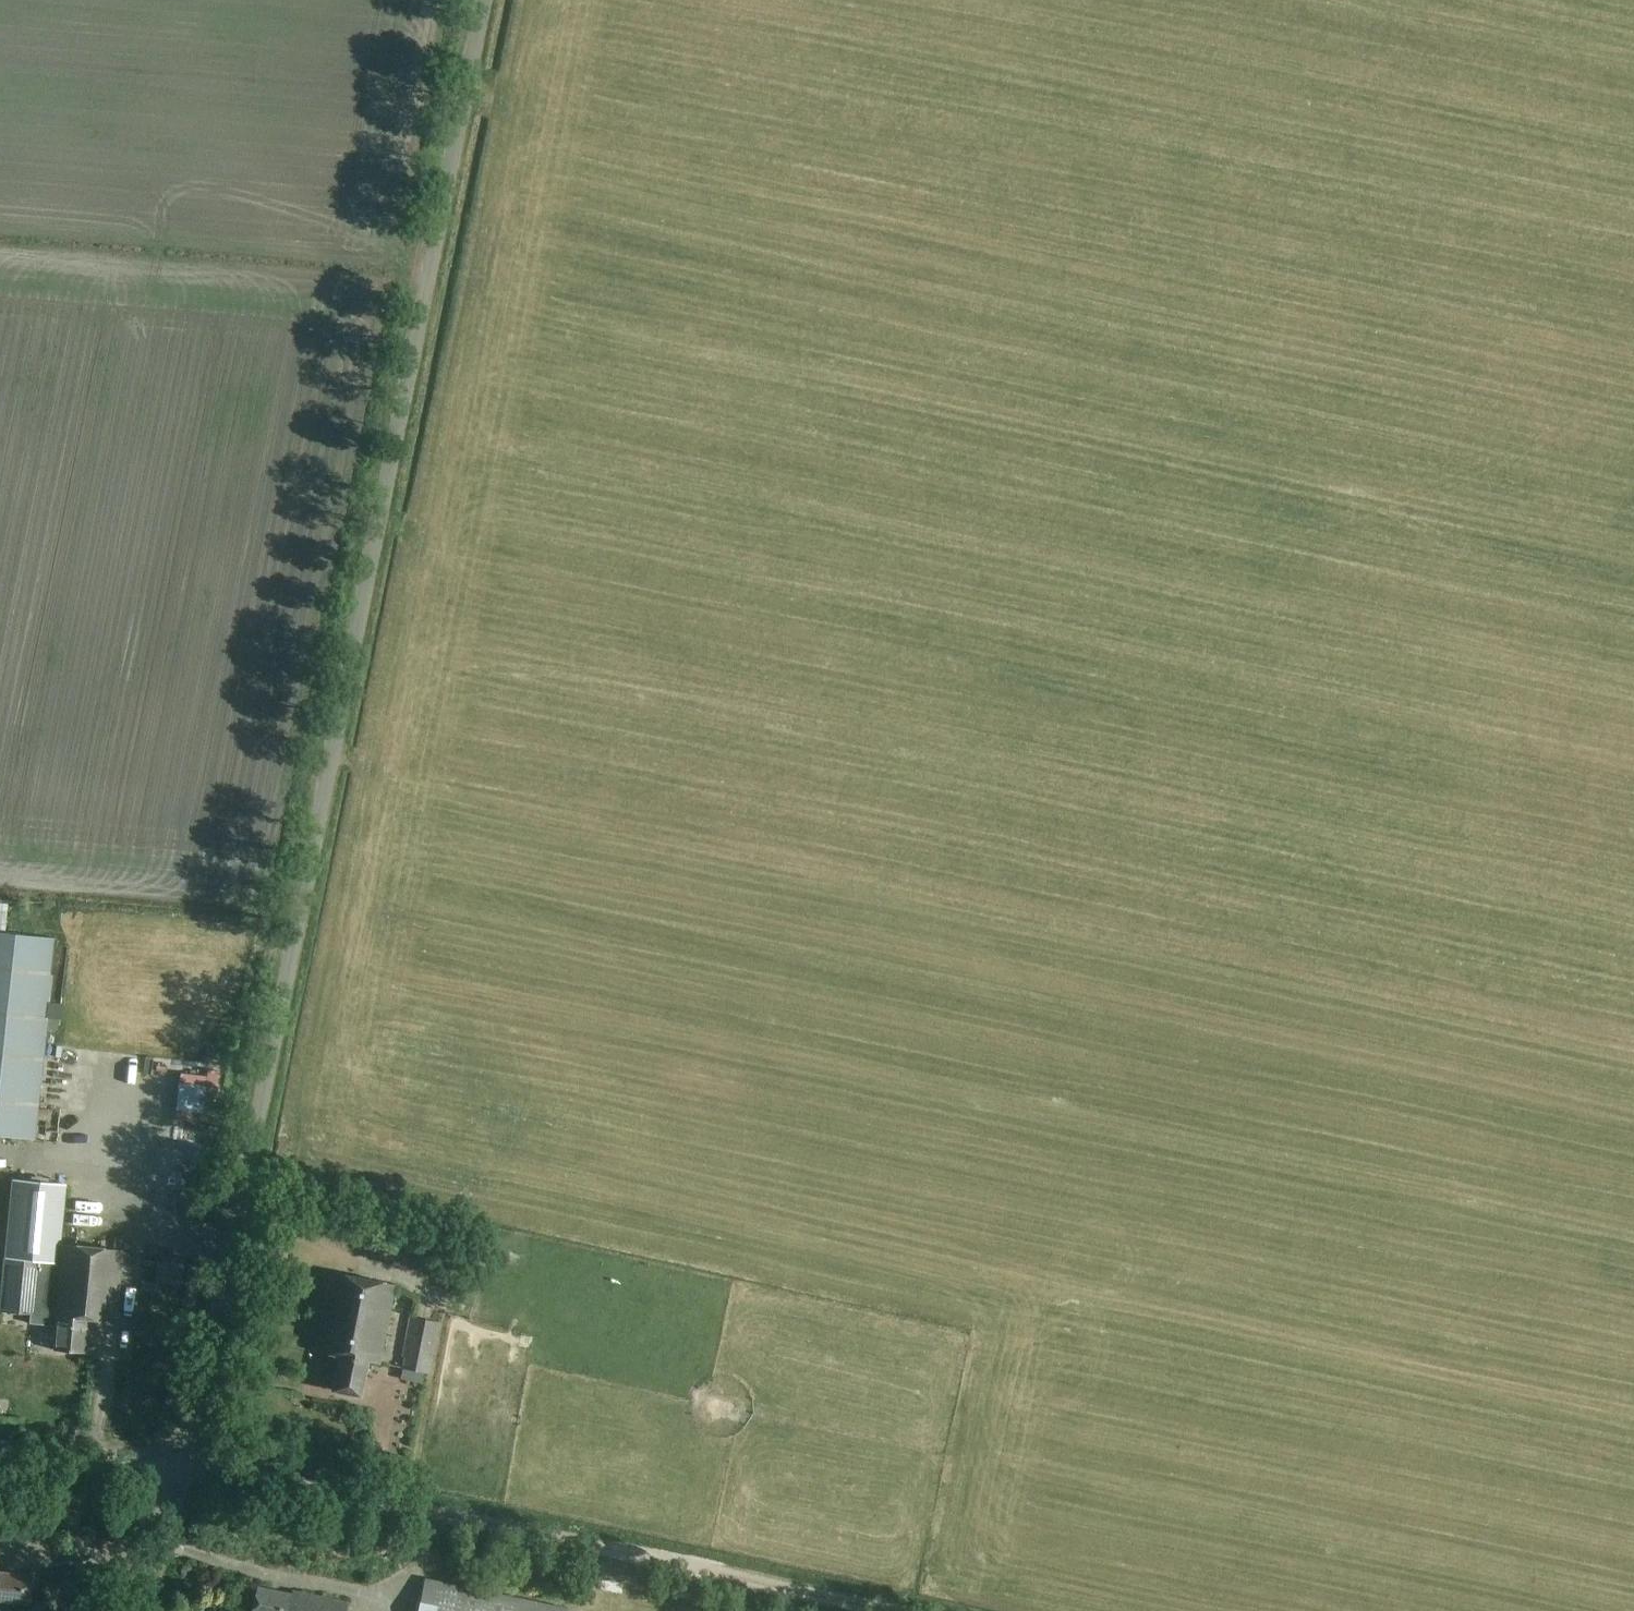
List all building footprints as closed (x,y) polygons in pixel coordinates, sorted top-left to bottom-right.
[(56,940),(0,935),(0,1137),(38,1140),(56,940)] [(112,1323),(118,1251),(56,1245),(61,1186),(9,1181),(0,1289),(0,1313),(26,1315),(25,1326),(53,1328),(51,1352),(80,1355),(83,1320),(112,1323)] [(377,1364),(392,1284),(327,1272),(312,1352),(335,1356),(328,1391),(357,1397),(363,1362),(377,1364)] [(429,1374),(439,1322),(409,1316),(401,1357),(404,1357),(402,1369),(429,1374)] [(31,1575),(0,1572),(0,1603),(11,1605),(12,1600),(28,1602),(31,1575)] [(568,1608),(423,1580),(417,1610),(567,1610),(568,1608)] [(255,1587),(250,1610),(346,1610),(348,1603),(291,1590),(290,1595),(255,1587)]
